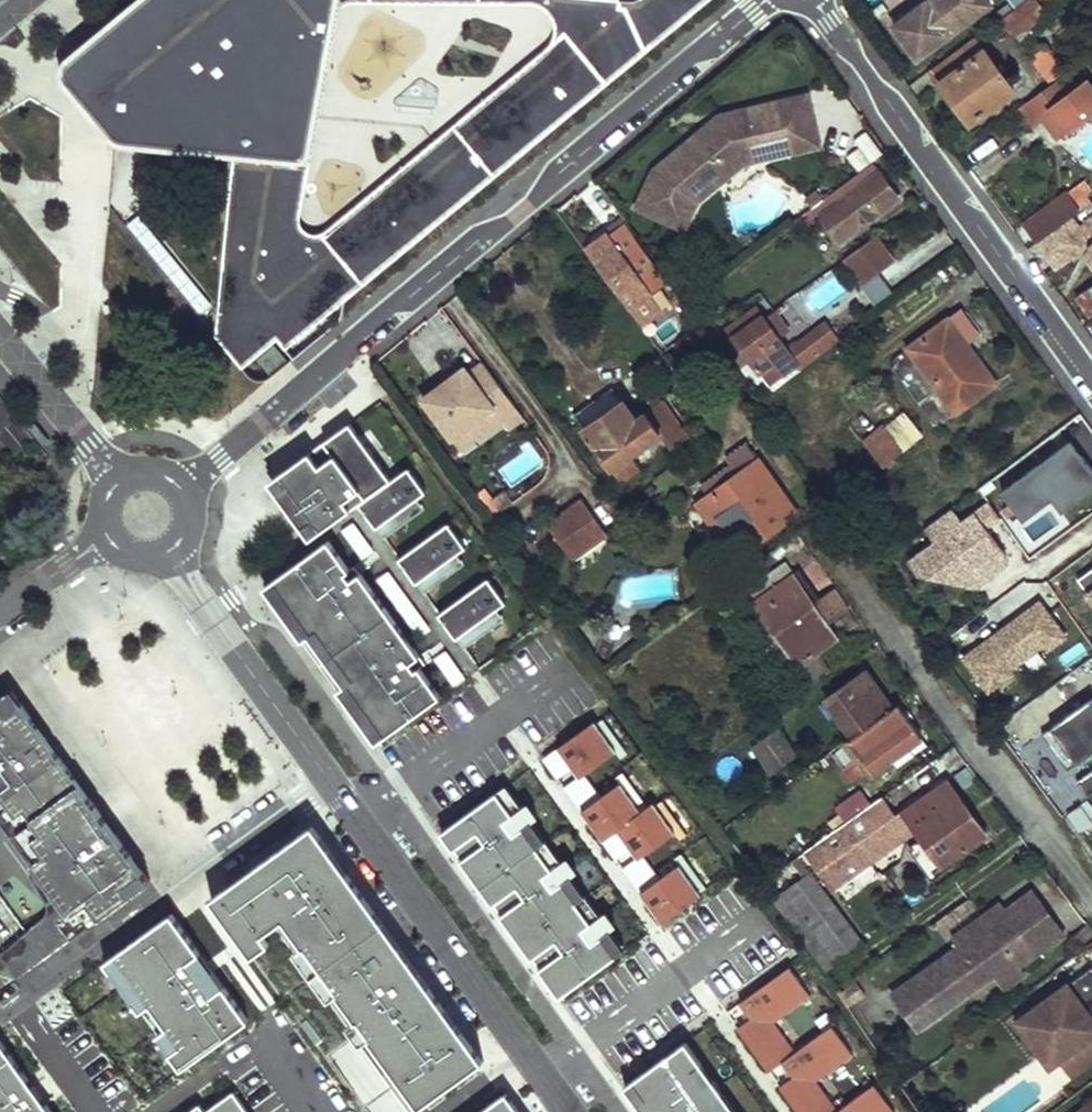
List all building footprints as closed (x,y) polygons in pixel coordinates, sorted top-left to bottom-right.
[(67,59),(65,63),(68,69),(70,72),(86,79),(118,117),(116,141),(124,144),(233,157),(216,336),(242,368),(277,339),(294,359),(335,325),(341,318),(344,301),(709,0),(534,0),(572,4),(569,33),(328,232),(308,247),(290,246),(314,0),(139,0),(67,59)] [(290,246),(308,247),(328,232),(317,234),(309,235),(301,228),(345,11),(350,5),(359,4),(572,4),(534,0),(314,0),(290,246)] [(936,6),(930,11),(927,7),(894,31),(916,60),(989,6),(985,0),(932,0),(936,6)] [(932,0),(930,0),(925,4),(927,7),(930,11),(936,6),(932,0)] [(1012,37),(1044,14),(1034,0),(1031,0),(1000,22),(1012,37)] [(930,71),(968,125),(1012,93),(973,39),(930,71)] [(1049,42),(1032,54),(1054,83),(1070,71),(1049,42)] [(1064,80),(1021,112),(1032,129),(1045,121),(1052,116),(1065,134),(1091,114),(1091,94),(1086,86),(1074,94),(1064,80)] [(653,171),(636,207),(664,220),(676,194),(694,203),(741,162),(784,153),(780,135),(812,128),(805,95),(746,109),(748,118),(723,124),(713,133),(706,126),(653,171)] [(718,116),(706,126),(713,133),(723,124),(748,118),(746,109),(718,116)] [(1052,116),(1045,121),(1058,139),(1065,134),(1052,116)] [(812,128),(780,135),(784,153),(816,145),(812,128)] [(863,133),(844,156),(861,170),(880,146),(863,133)] [(820,215),(837,238),(896,196),(872,162),(821,199),(801,214),(808,224),(820,215)] [(1036,244),(1091,203),(1091,198),(1080,182),(1022,224),(1036,244)] [(783,213),(790,222),(801,214),(821,199),(814,190),(783,213)] [(676,194),(664,220),(682,229),(694,203),(676,194)] [(140,215),(127,225),(201,316),(213,306),(140,215)] [(1086,221),(1089,225),(1081,231),(1091,245),(1091,217),(1086,221)] [(581,258),(635,331),(657,313),(646,298),(663,286),(621,229),(604,240),(581,258)] [(875,238),(846,259),(863,283),(893,262),(875,238)] [(711,282),(681,303),(692,318),(712,304),(707,299),(718,292),(711,282)] [(1089,318),(1091,315),(1091,290),(1076,301),(1089,318)] [(766,351),(776,365),(790,354),(782,343),(750,299),(720,322),(750,363),(766,351)] [(821,316),(782,343),(790,354),(795,361),(833,335),(821,316)] [(943,324),(969,361),(976,357),(949,321),(943,324)] [(907,350),(955,415),(996,386),(976,357),(969,361),(943,324),(907,350)] [(287,359),(274,345),(257,360),(270,374),(287,359)] [(467,373),(424,404),(455,447),(499,416),(514,405),(486,367),(471,378),(467,373)] [(575,426),(611,477),(630,464),(622,453),(651,435),(663,451),(681,437),(667,418),(654,401),(626,418),(614,398),(575,426)] [(514,405),(499,416),(506,424),(520,414),(514,405)] [(679,409),(671,415),(685,434),(693,429),(679,409)] [(671,415),(667,418),(681,437),(685,434),(671,415)] [(286,487),(277,493),(303,529),(312,522),(320,533),(360,504),(378,528),(418,499),(427,492),(409,468),(392,481),(351,424),(279,476),(286,487)] [(882,430),(865,444),(884,467),(900,452),(882,430)] [(996,488),(1020,522),(1052,500),(1060,512),(1091,490),(1091,472),(1069,438),(996,488)] [(701,490),(752,451),(744,441),(694,480),(701,490)] [(732,529),(741,541),(784,505),(770,487),(775,482),(752,451),(701,490),(732,529)] [(279,476),(270,483),(277,493),(286,487),(279,476)] [(693,496),(723,535),(732,529),(701,490),(693,496)] [(506,492),(484,508),(491,518),(513,503),(506,492)] [(418,499),(378,528),(385,538),(425,509),(418,499)] [(922,528),(930,543),(908,555),(932,601),(1005,563),(972,502),(922,528)] [(554,539),(581,573),(614,546),(587,512),(554,539)] [(337,531),(359,560),(373,550),(351,521),(337,531)] [(320,533),(312,522),(303,529),(311,540),(320,533)] [(417,584),(418,584),(457,555),(467,548),(449,524),(400,559),(417,584)] [(329,541),(264,588),(377,744),(442,697),(419,667),(425,663),(361,573),(356,566),(350,570),(329,541)] [(418,584),(425,594),(464,565),(457,555),(418,584)] [(738,589),(764,626),(808,597),(778,557),(738,589)] [(1073,580),(1091,607),(1091,567),(1073,580)] [(457,639),(458,639),(497,610),(506,602),(489,579),(439,615),(457,639)] [(770,637),(788,664),(824,639),(813,623),(838,605),(824,583),(809,593),(811,596),(808,597),(764,626),(752,635),(755,638),(749,642),(754,648),(770,637)] [(743,637),(747,643),(749,642),(755,638),(752,635),(764,626),(738,589),(730,594),(755,627),(743,637)] [(1038,598),(957,656),(984,693),(1064,635),(1038,598)] [(458,639),(465,649),(504,620),(497,610),(458,639)] [(817,699),(844,733),(880,704),(854,670),(817,699)] [(17,832),(13,835),(65,909),(26,937),(43,960),(90,926),(86,921),(92,917),(96,922),(151,882),(91,798),(82,805),(64,779),(73,773),(13,690),(0,699),(0,808),(17,832)] [(845,758),(857,773),(912,732),(886,699),(880,704),(844,733),(838,738),(849,753),(845,758)] [(1091,751),(1091,699),(1041,727),(1064,767),(1091,751)] [(617,753),(595,722),(544,759),(558,779),(572,768),(580,779),(617,753)] [(732,762),(751,785),(788,755),(770,732),(732,762)] [(91,798),(73,773),(64,779),(82,805),(91,798)] [(799,855),(826,891),(910,827),(937,860),(973,832),(957,811),(962,807),(938,776),(887,813),(874,796),(863,804),(840,823),(799,855)] [(581,811),(616,859),(628,849),(636,860),(675,832),(653,801),(640,811),(620,783),(581,811)] [(507,786),(498,793),(514,815),(497,828),(506,841),(524,828),(554,870),(536,883),(546,896),(563,883),(593,924),(575,937),(585,950),(602,937),(617,957),(626,951),(611,931),(616,927),(607,914),(602,918),(572,877),(577,873),(568,860),(563,864),(532,822),(537,818),(528,805),(523,809),(507,786)] [(829,808),(840,823),(863,804),(851,790),(829,808)] [(498,793),(441,833),(454,851),(456,849),(464,859),(462,861),(494,905),(496,904),(503,914),(501,916),(533,959),(535,958),(542,968),(540,970),(561,998),(617,957),(602,937),(585,950),(575,937),(593,924),(563,883),(546,896),(536,883),(554,870),(524,828),(506,841),(497,828),(514,815),(498,793)] [(1053,806),(1063,820),(1083,811),(1071,794),(1053,806)] [(28,862),(30,877),(46,904),(47,913),(0,955),(17,979),(43,960),(26,937),(65,909),(13,835),(17,832),(0,808),(0,824),(28,862)] [(357,1020),(370,1039),(420,1108),(485,1062),(314,825),(212,899),(247,948),(285,920),(303,946),(338,995),(357,1020)] [(640,893),(662,923),(701,895),(680,865),(640,893)] [(780,896),(826,960),(850,943),(803,878),(780,896)] [(967,984),(977,997),(1015,968),(1011,962),(1055,928),(1022,884),(995,904),(1023,942),(967,984)] [(766,906),(817,977),(831,966),(826,960),(780,896),(766,906)] [(949,944),(903,979),(928,1013),(967,984),(1023,942),(995,904),(991,898),(943,934),(949,944)] [(92,917),(86,921),(90,926),(96,922),(92,917)] [(338,995),(303,946),(294,953),(328,1002),(338,995)] [(105,963),(141,1012),(150,1005),(115,956),(105,963)] [(1020,1015),(1055,1057),(1064,1049),(1076,1064),(1091,1051),(1091,1022),(1091,1020),(1080,1007),(1089,1001),(1091,998),(1091,973),(1083,962),(1020,1015)] [(875,1085),(839,1111),(818,1082),(854,1056),(833,1027),(797,1053),(776,1023),(812,997),(791,968),(741,1004),(752,1019),(739,1029),(770,1072),(783,1063),(794,1078),(781,1087),(799,1111),(894,1111),(875,1085)] [(903,979),(886,992),(911,1027),(928,1013),(903,979)] [(1091,1019),(1091,1005),(1089,1001),(1080,1007),(1091,1020),(1091,1019)] [(1020,1015),(1012,1021),(1047,1063),(1055,1057),(1020,1015)] [(370,1039),(357,1020),(347,1027),(360,1046),(370,1039)] [(157,1035),(182,1070),(192,1063),(166,1028),(157,1035)] [(0,1039),(0,1111),(52,1111),(0,1039)] [(694,1070),(702,1064),(686,1042),(633,1080),(646,1098),(637,1104),(643,1111),(724,1111),(694,1070)] [(1055,1057),(1067,1072),(1076,1064),(1064,1049),(1055,1057)] [(702,1064),(694,1070),(724,1111),(737,1111),(702,1064)] [(625,1086),(637,1104),(646,1098),(633,1080),(625,1086)] [(234,1091),(206,1111),(200,1104),(190,1111),(249,1111),(234,1091)] [(506,1094),(481,1111),(518,1111),(506,1094)] [(1074,1111),(1091,1111),(1091,1098),(1074,1111)]
